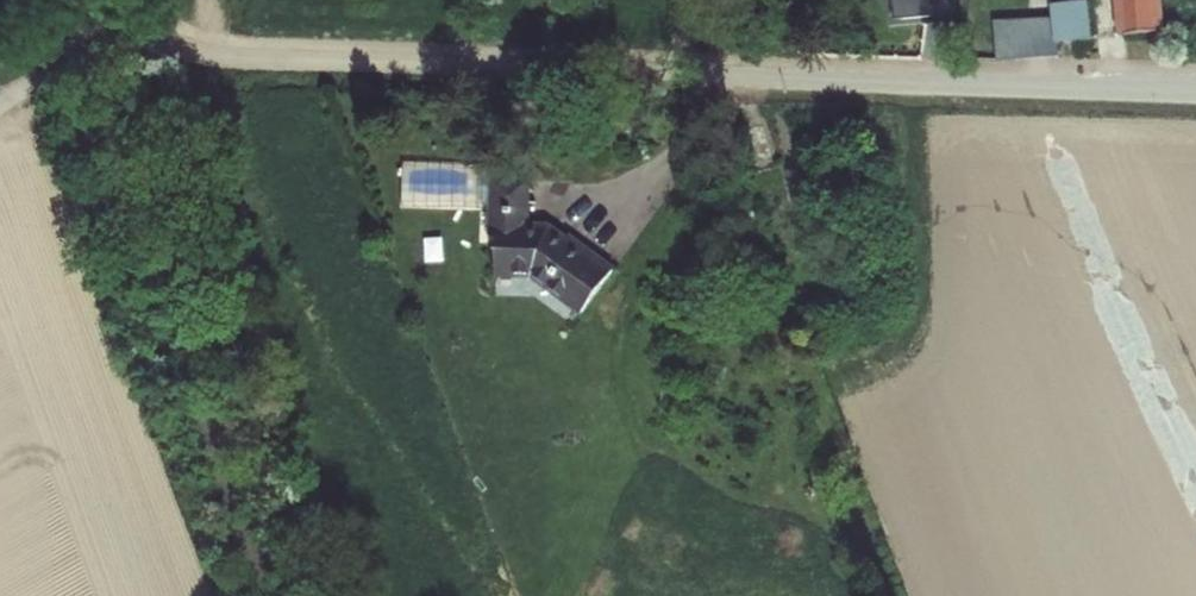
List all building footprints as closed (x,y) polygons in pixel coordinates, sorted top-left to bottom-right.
[(900,26),(937,23),(935,0),(898,0),(900,26)] [(1129,39),(1164,36),(1162,0),(1126,0),(1129,39)] [(1056,20),(996,25),(1000,65),(1061,68),(1058,44),(1095,41),(1092,2),(1055,5),(1056,20)] [(495,227),(495,250),(506,250),(505,284),(543,284),(592,317),(619,275),(572,243),(567,250),(552,239),(532,239),(532,192),(496,192),(496,188),(472,188),(402,186),(401,225),(472,227),(495,227)]
